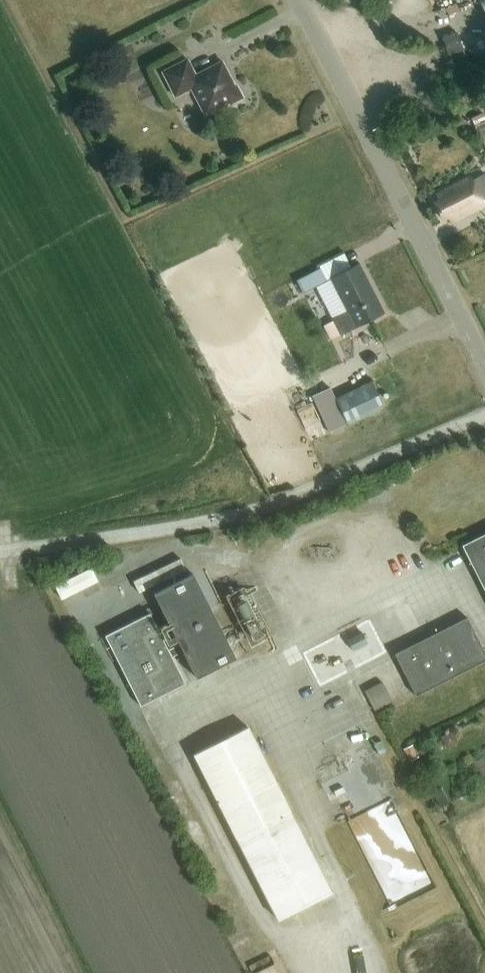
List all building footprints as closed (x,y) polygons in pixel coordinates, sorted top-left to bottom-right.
[(231,105),(243,99),(236,86),(235,87),(222,62),(195,76),(187,60),(162,72),(175,97),(191,88),(205,115),(230,102),(231,105)] [(473,182),(472,178),(438,196),(441,201),(435,204),(444,221),(450,218),(453,223),(484,206),(484,175),(473,182)] [(360,264),(330,279),(347,312),(356,329),(386,314),(360,264)] [(320,269),(296,281),(302,293),(327,281),(320,269)] [(347,312),(333,319),(342,336),(356,329),(347,312)] [(374,380),(338,397),(350,422),(386,405),(374,380)] [(350,425),(338,398),(333,389),(314,398),(331,434),(350,425)] [(464,546),(484,588),(484,536),(464,546)] [(139,592),(186,569),(181,558),(134,581),(139,592)] [(62,598),(98,581),(92,568),(56,586),(62,598)] [(196,679),(236,659),(193,575),(153,595),(196,679)] [(140,707),(185,684),(149,614),(104,637),(140,707)] [(484,661),(484,653),(467,618),(395,655),(416,697),(484,661)] [(362,632),(346,639),(351,650),(366,643),(362,632)] [(325,639),(331,659),(320,663),(325,679),(353,671),(342,634),(325,639)] [(382,682),(364,691),(375,711),(393,702),(382,682)] [(277,921),(332,893),(248,728),(193,756),(277,921)] [(383,740),(374,744),(379,755),(388,750),(383,740)] [(412,745),(403,750),(409,762),(418,757),(412,745)] [(374,786),(388,780),(377,757),(363,764),(374,786)] [(440,789),(430,795),(437,808),(447,802),(440,789)]
